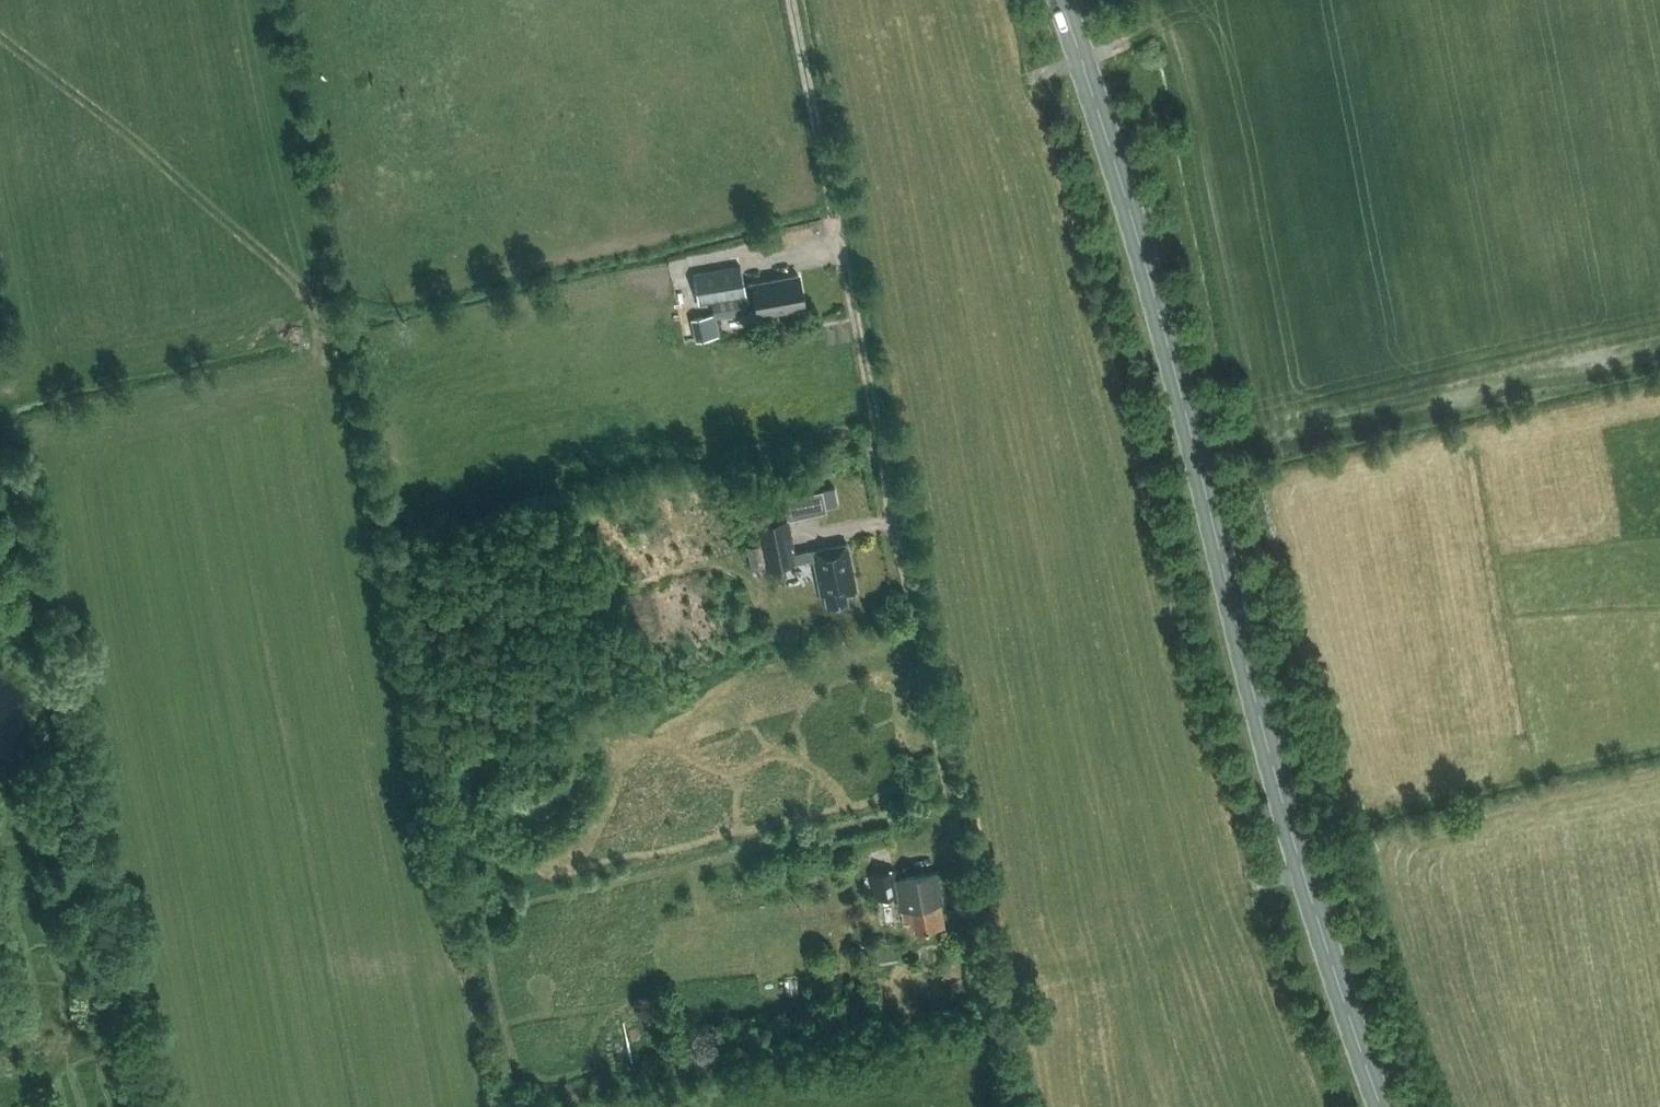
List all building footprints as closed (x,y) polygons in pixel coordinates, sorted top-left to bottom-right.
[(753,284),(745,285),(741,265),(694,273),(699,302),(711,300),(714,318),(748,312),(747,304),(757,303),(753,284)] [(759,313),(805,305),(799,274),(753,282),(753,284),(757,303),(759,313)] [(713,314),(704,315),(690,318),(695,340),(719,335),(716,318),(714,319),(713,314)] [(821,489),(805,492),(809,511),(825,508),(821,489)] [(848,542),(812,549),(795,552),(788,518),(756,525),(760,544),(745,547),(749,569),(764,566),(765,570),(814,559),(822,594),(825,593),(827,605),(848,601),(846,592),(858,590),(848,542)] [(916,931),(944,926),(940,904),(940,902),(935,871),(896,878),(894,869),(869,874),(874,898),(899,894),(904,922),(914,920),(916,931)]
